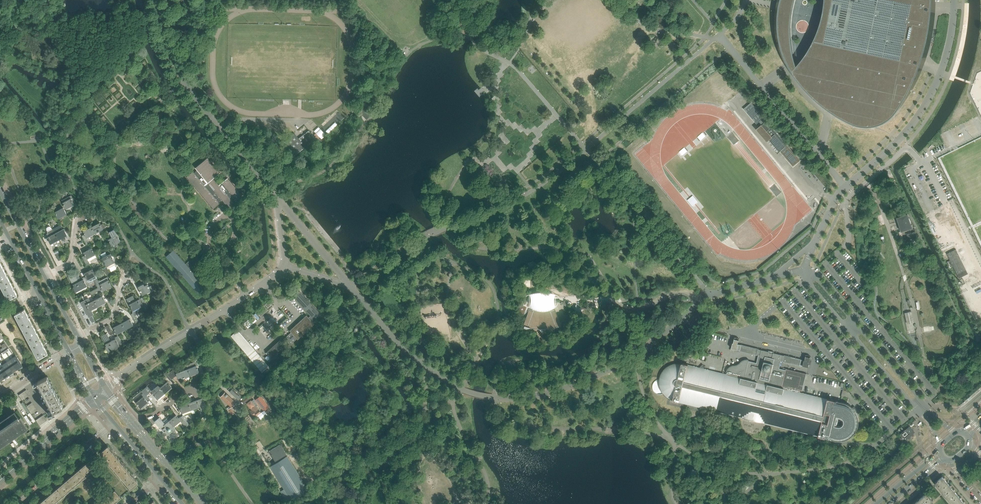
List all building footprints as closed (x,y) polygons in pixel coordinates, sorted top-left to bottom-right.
[(777,24),(779,38),(782,51),(786,62),(793,73),(800,83),(807,91),(815,99),(832,112),(837,115),(847,120),(855,124),(862,126),(871,125),(879,123),(886,120),(892,114),(898,107),(904,96),(910,86),(917,68),(920,59),(923,50),(926,40),(928,31),(929,20),(930,11),(931,2),(931,0),(824,0),(824,2),(822,12),(822,13),(821,13),(821,12),(820,12),(819,12),(819,13),(818,13),(818,14),(818,15),(819,15),(820,15),(821,15),(822,15),(820,22),(817,32),(812,44),(808,49),(800,60),(795,67),(793,56),(791,48),(790,34),(790,20),(792,7),(794,0),(781,0),(780,1),(780,2),(778,10),(778,12),(777,24)] [(364,100),(355,107),(366,119),(374,112),(364,100)] [(751,102),(743,109),(744,109),(759,127),(757,129),(762,135),(764,134),(769,140),(769,139),(780,151),(779,152),(780,151),(785,158),(793,151),(771,127),(772,126),(767,120),(767,121),(751,103),(751,102)] [(292,158),(316,139),(309,130),(298,139),(295,135),(287,141),(286,140),(281,144),(292,158)] [(219,185),(213,178),(220,173),(220,172),(220,173),(207,158),(195,168),(195,167),(195,168),(197,170),(194,173),(193,172),(186,177),(213,209),(219,204),(218,203),(222,200),(227,206),(232,201),(231,200),(240,193),(228,178),(225,180),(219,185)] [(74,204),(72,201),(73,200),(71,196),(62,200),(63,203),(66,209),(74,204)] [(66,214),(65,212),(63,208),(55,212),(58,218),(66,214)] [(912,228),(909,219),(908,218),(907,215),(897,218),(901,229),(905,228),(905,230),(912,228)] [(941,220),(932,225),(934,229),(942,246),(947,244),(952,241),(949,236),(941,220)] [(105,228),(104,226),(103,224),(101,225),(100,223),(96,225),(95,224),(94,225),(94,226),(92,227),(95,233),(105,228)] [(59,240),(55,234),(53,229),(52,229),(51,228),(50,226),(48,227),(46,228),(47,230),(47,232),(47,234),(49,237),(47,238),(50,244),(51,243),(51,244),(53,243),(54,244),(55,245),(57,244),(57,243),(57,241),(59,240)] [(67,236),(64,229),(63,230),(61,226),(59,226),(53,229),(55,234),(59,240),(61,239),(62,240),(63,240),(65,240),(65,238),(65,237),(67,236)] [(86,237),(95,233),(92,227),(89,228),(89,229),(88,228),(86,228),(87,230),(83,232),(85,235),(82,236),(86,244),(89,243),(86,237)] [(114,236),(108,239),(112,245),(120,241),(117,235),(116,234),(114,230),(109,232),(112,237),(114,235),(114,236)] [(918,239),(915,232),(907,235),(909,242),(918,239)] [(96,257),(95,254),(92,248),(91,247),(88,249),(89,250),(84,253),(85,256),(82,257),(87,265),(90,264),(90,263),(91,263),(90,261),(96,257)] [(968,274),(956,249),(947,253),(959,278),(968,274)] [(193,273),(196,270),(188,261),(185,264),(173,250),(166,256),(198,293),(205,286),(193,273)] [(114,262),(112,256),(111,254),(107,256),(105,252),(101,255),(103,258),(102,258),(103,261),(102,261),(104,264),(105,264),(106,266),(108,269),(115,264),(114,262)] [(3,268),(0,270),(0,284),(1,286),(10,282),(3,268)] [(89,283),(94,280),(97,286),(98,286),(99,287),(101,286),(99,281),(96,276),(92,269),(92,268),(88,270),(89,271),(83,274),(85,277),(82,278),(83,279),(87,286),(90,285),(89,283)] [(87,286),(83,279),(80,281),(80,280),(80,278),(80,277),(79,277),(79,276),(78,275),(77,275),(76,275),(75,275),(74,274),(69,277),(73,286),(74,287),(73,287),(76,292),(87,286)] [(543,286),(544,277),(531,276),(530,285),(532,285),(532,284),(542,284),(542,285),(543,286)] [(112,286),(110,282),(111,281),(110,279),(109,280),(107,277),(99,281),(101,286),(104,290),(112,286)] [(17,295),(13,287),(10,282),(1,286),(8,300),(9,300),(17,295),(17,296),(17,295)] [(153,290),(151,285),(149,287),(147,284),(144,286),(143,284),(138,287),(142,296),(140,297),(145,307),(148,306),(142,295),(151,291),(153,290)] [(104,292),(104,290),(101,286),(99,287),(90,292),(91,294),(91,295),(99,291),(100,293),(101,293),(101,294),(104,292)] [(291,332),(285,338),(291,344),(297,339),(298,340),(315,324),(314,323),(315,322),(316,322),(322,316),(299,291),(293,297),(310,316),(309,317),(306,315),(289,331),(291,332)] [(106,302),(103,296),(94,300),(97,306),(106,302)] [(140,299),(138,300),(135,301),(133,296),(127,299),(134,313),(131,314),(135,323),(138,322),(135,315),(137,315),(136,310),(141,307),(140,306),(143,305),(140,299)] [(94,315),(91,310),(91,309),(97,306),(94,300),(90,302),(88,299),(81,302),(84,306),(85,306),(86,307),(84,308),(89,317),(92,322),(95,321),(92,315),(94,315)] [(32,324),(24,309),(15,314),(23,329),(32,324)] [(556,312),(555,310),(550,311),(544,312),(539,312),(534,311),(529,309),(528,311),(529,312),(522,329),(529,327),(539,328),(542,332),(545,329),(546,329),(553,328),(561,325),(555,312),(556,312)] [(906,313),(905,313),(907,324),(909,324),(910,324),(912,323),(913,323),(915,322),(912,311),(910,312),(909,312),(908,312),(906,313)] [(133,325),(130,319),(126,321),(125,320),(124,321),(123,319),(121,320),(122,323),(125,329),(133,325)] [(125,329),(122,323),(119,325),(118,323),(116,325),(116,326),(113,328),(116,333),(125,329)] [(40,339),(32,324),(23,329),(30,344),(40,339)] [(269,366),(238,330),(231,336),(262,372),(269,366)] [(119,346),(115,339),(111,341),(107,334),(101,336),(105,345),(106,344),(107,346),(105,347),(108,351),(119,346)] [(738,344),(739,340),(739,339),(739,338),(735,337),(735,338),(734,337),(734,339),(734,342),(732,341),(731,345),(732,345),(731,350),(734,351),(734,349),(740,350),(741,345),(738,344)] [(48,354),(40,339),(30,344),(38,359),(39,359),(38,358),(47,354),(48,354)] [(272,359),(286,347),(280,340),(266,352),(272,359)] [(659,379),(659,382),(659,385),(660,387),(661,390),(662,392),(663,394),(665,396),(667,398),(668,398),(670,399),(671,400),(672,400),(679,402),(705,408),(716,411),(718,411),(742,417),(760,422),(765,423),(814,435),(820,437),(835,441),(837,441),(840,441),(842,441),(845,440),(848,439),(849,438),(852,437),(854,435),(855,433),(856,431),(857,428),(858,426),(858,424),(859,422),(858,419),(858,417),(857,414),(856,412),(856,411),(855,410),(854,410),(855,409),(853,407),(852,407),(851,407),(851,406),(850,406),(847,404),(844,403),(840,402),(835,401),(834,400),(830,399),(827,399),(823,398),(800,393),(800,390),(802,391),(806,374),(787,370),(787,371),(779,369),(781,361),(783,361),(800,366),(808,368),(808,367),(809,364),(810,364),(811,361),(809,360),(810,358),(811,356),(806,355),(805,357),(805,360),(804,360),(801,360),(784,356),(781,355),(774,353),(773,353),(773,354),(769,353),(769,352),(768,352),(759,349),(758,349),(756,355),(757,355),(758,355),(756,363),(748,361),(749,360),(747,359),(746,359),(744,360),(743,360),(742,361),(741,362),(740,363),(738,364),(737,365),(736,365),(734,365),(733,365),(732,366),(730,366),(729,367),(728,368),(727,369),(726,371),(727,372),(726,375),(725,374),(722,374),(720,373),(717,372),(715,372),(709,370),(703,369),(705,367),(703,364),(699,368),(688,365),(688,364),(682,363),(682,364),(679,363),(676,363),(673,364),(671,365),(668,366),(666,367),(664,369),(662,371),(661,374),(660,376),(660,378),(659,379)] [(21,364),(18,360),(19,360),(17,358),(16,356),(11,360),(17,369),(20,367),(19,365),(21,364)] [(17,369),(11,360),(7,363),(13,372),(17,369)] [(13,372),(7,363),(2,365),(9,375),(13,372)] [(2,365),(0,367),(0,371),(5,378),(9,375),(2,365)] [(199,367),(198,365),(197,366),(196,365),(187,369),(190,375),(199,372),(197,368),(199,367)] [(190,375),(187,369),(176,373),(173,369),(166,376),(170,381),(176,375),(177,378),(181,377),(181,379),(190,375)] [(63,407),(56,394),(47,376),(38,381),(52,409),(47,411),(50,416),(56,413),(55,411),(63,407)] [(165,393),(172,387),(167,381),(160,388),(165,393)] [(157,399),(165,393),(160,388),(158,386),(152,391),(154,393),(153,394),(157,399)] [(144,397),(151,391),(147,387),(142,390),(142,391),(141,391),(143,393),(134,400),(140,408),(148,402),(144,397)] [(242,397),(233,388),(229,392),(239,401),(242,397)] [(231,408),(236,403),(225,392),(220,397),(231,407),(228,409),(231,415),(234,413),(231,408)] [(260,396),(256,399),(264,410),(269,407),(260,396)] [(191,410),(200,407),(203,416),(207,414),(207,408),(204,399),(201,401),(200,399),(197,400),(193,401),(192,400),(191,401),(191,402),(188,403),(191,410)] [(261,413),(255,405),(257,404),(254,399),(252,401),(251,400),(246,403),(251,409),(250,409),(251,410),(249,412),(253,417),(256,415),(257,416),(261,413)] [(191,410),(188,403),(187,404),(187,402),(185,403),(183,404),(184,405),(180,406),(182,413),(184,415),(187,418),(184,415),(192,412),(191,410)] [(27,428),(20,418),(19,418),(18,417),(14,412),(0,422),(0,447),(27,428)] [(191,423),(187,418),(184,415),(179,419),(176,415),(169,421),(174,427),(181,421),(180,421),(181,421),(186,427),(191,423)] [(174,427),(169,421),(165,424),(159,417),(154,422),(161,429),(160,429),(163,432),(165,432),(168,435),(169,435),(169,436),(173,432),(176,429),(175,429),(176,429),(174,427)] [(906,439),(913,433),(912,432),(913,431),(910,428),(908,430),(907,428),(900,434),(904,439),(905,438),(906,439)] [(286,454),(280,444),(269,451),(275,461),(286,454)] [(110,464),(118,458),(108,446),(100,452),(110,464)] [(309,490),(287,456),(270,466),(291,501),(309,490)] [(121,477),(128,470),(118,458),(110,464),(121,477)] [(96,467),(90,461),(90,460),(79,469),(86,476),(96,467)] [(86,476),(79,469),(67,479),(74,486),(86,476)] [(131,489),(138,482),(128,470),(121,477),(131,489)] [(952,489),(947,482),(942,477),(935,483),(936,485),(942,492),(943,492),(945,495),(952,489)] [(74,486),(67,479),(57,488),(64,495),(74,486)] [(57,488),(45,498),(50,503),(53,503),(64,495),(57,488)] [(957,495),(952,489),(945,495),(947,497),(947,498),(952,503),(959,503),(963,501),(957,495)] [(115,490),(105,499),(109,503),(113,503),(121,497),(115,490)] [(934,500),(927,493),(916,502),(918,503),(929,503),(934,500)]
